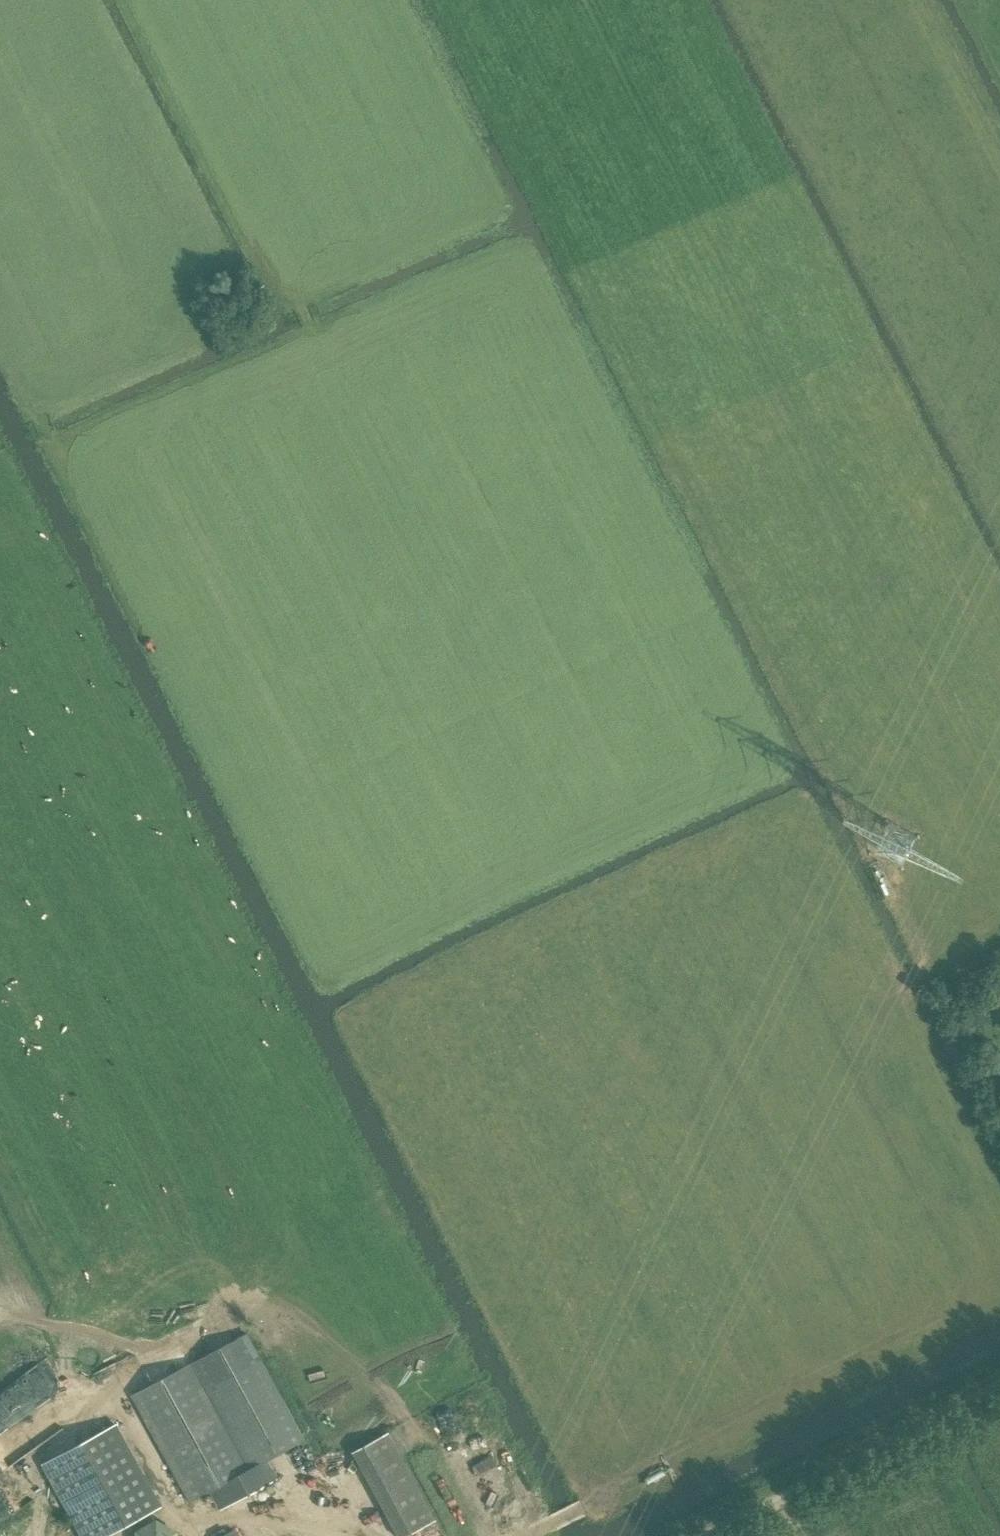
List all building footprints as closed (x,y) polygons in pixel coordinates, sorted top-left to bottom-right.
[(241,1337),(130,1398),(188,1503),(209,1492),(219,1511),(277,1480),(267,1460),(299,1442),(241,1337)] [(41,1465),(80,1535),(107,1535),(161,1507),(116,1424),(41,1465)]
